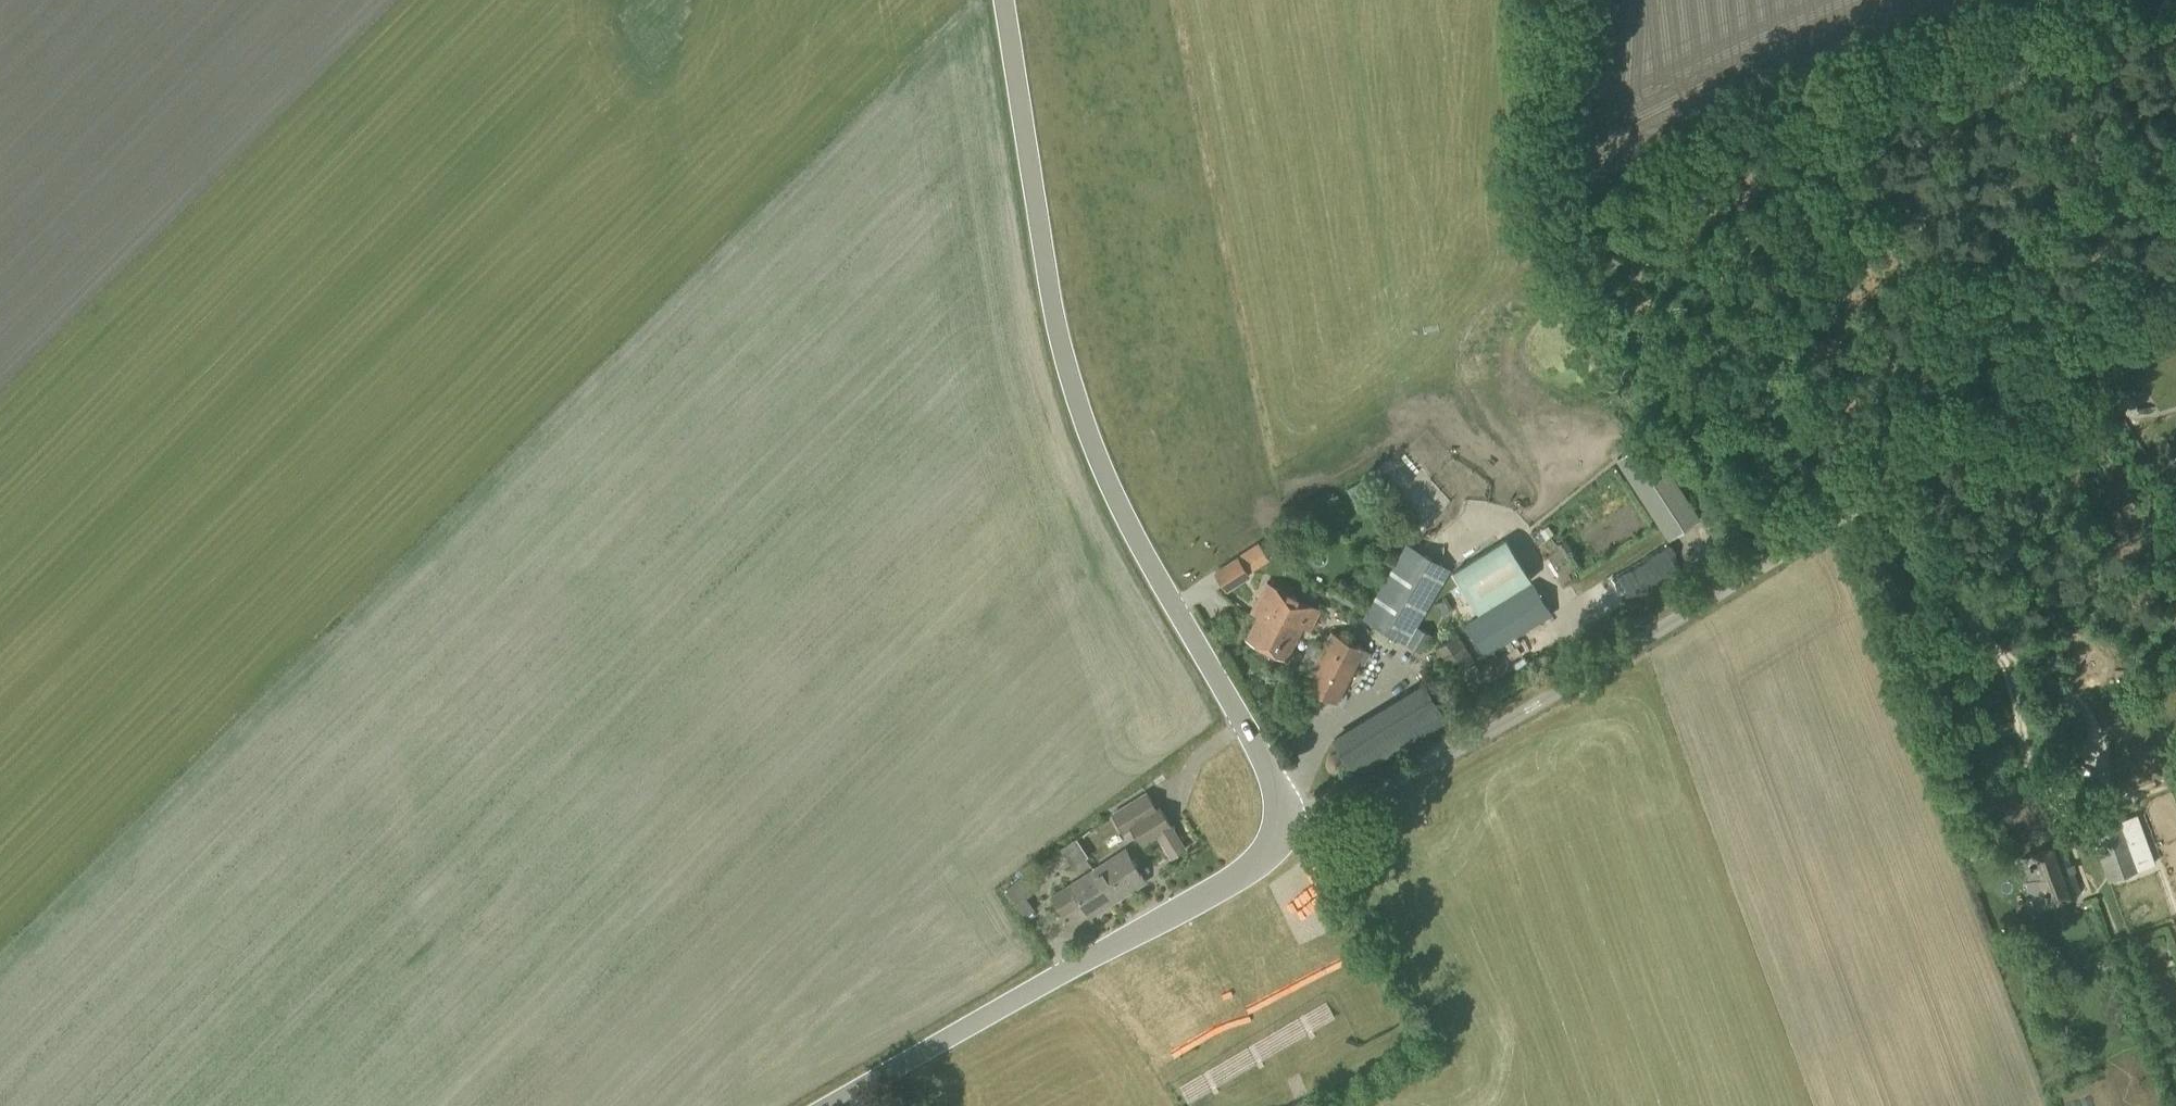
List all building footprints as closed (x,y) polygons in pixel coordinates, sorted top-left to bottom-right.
[(1649,437),(1616,458),(1667,538),(1700,517),(1649,437)] [(1403,455),(1417,475),(1424,470),(1410,450),(1403,455)] [(1421,652),(1431,634),(1418,627),(1450,571),(1405,545),(1363,619),(1421,652)] [(1459,585),(1446,593),(1484,656),(1553,614),(1515,553),(1459,585)] [(1227,590),(1248,574),(1235,557),(1214,573),(1227,590)] [(1631,602),(1662,589),(1652,565),(1621,578),(1631,602)] [(1259,616),(1247,640),(1285,660),(1302,627),(1309,630),(1320,609),(1266,581),(1250,612),(1259,616)] [(1364,663),(1370,652),(1332,632),(1304,686),(1337,703),(1360,660),(1364,663)] [(1450,676),(1474,661),(1458,636),(1434,651),(1450,676)] [(1423,681),(1331,736),(1355,776),(1447,721),(1423,681)] [(1146,791),(1111,814),(1124,834),(1131,829),(1143,847),(1157,839),(1170,859),(1186,849),(1172,826),(1171,826),(1156,802),(1154,804),(1146,791)] [(2137,815),(2090,830),(2103,870),(2133,860),(2137,870),(2155,863),(2137,815)] [(1072,866),(1087,856),(1076,838),(1060,848),(1072,866)] [(2035,909),(2083,892),(2066,843),(2022,858),(2030,880),(2026,882),(2035,909)] [(1100,887),(1110,903),(1144,882),(1125,850),(1093,869),(1103,885),(1100,887)] [(1088,917),(1110,903),(1100,887),(1103,885),(1093,869),(1050,896),(1061,914),(1080,903),(1088,917)] [(1016,907),(1041,887),(1028,871),(1003,891),(1016,907)] [(1309,1097),(1288,1105),(1313,1105),(1309,1097)]
